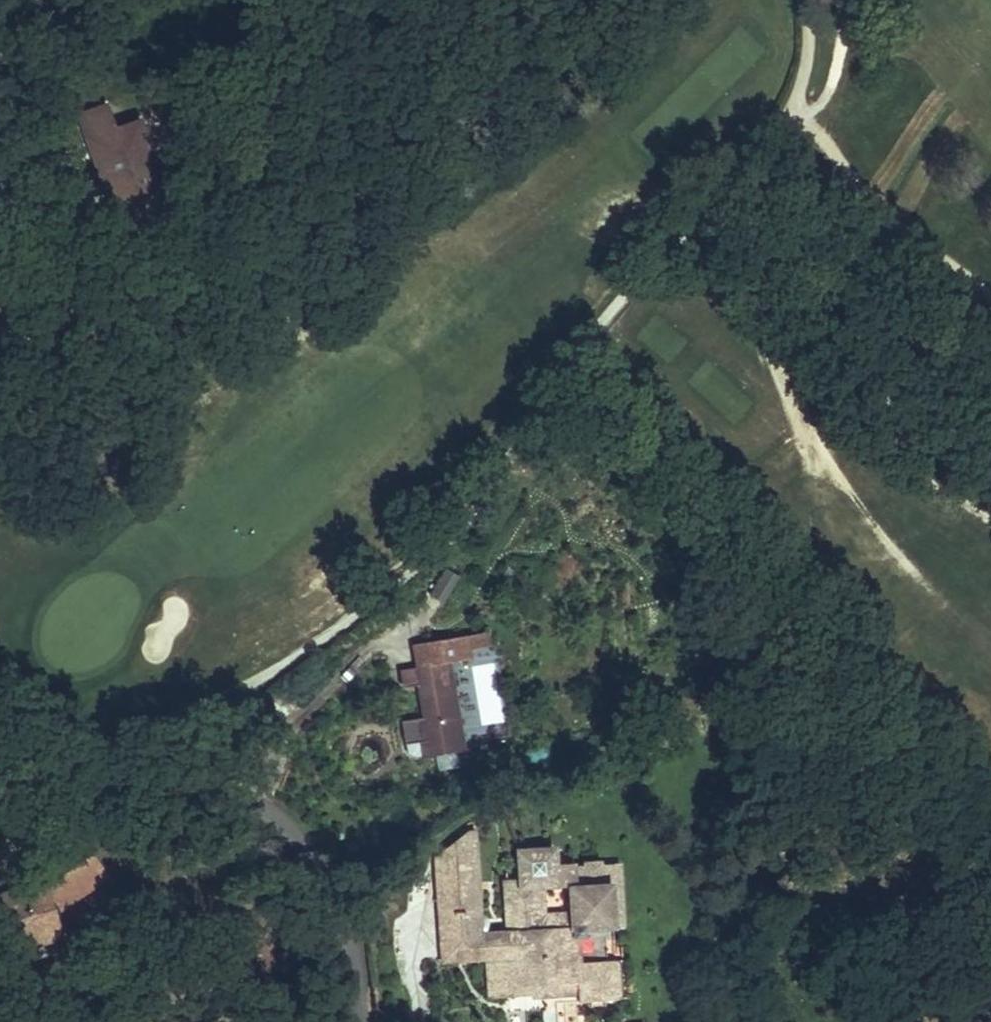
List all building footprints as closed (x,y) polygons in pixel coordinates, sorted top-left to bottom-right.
[(122,179),(140,172),(125,128),(74,146),(102,228),(135,216),(122,179)] [(135,216),(102,228),(107,242),(159,224),(140,172),(122,179),(135,216)] [(449,604),(465,577),(450,569),(435,596),(449,604)] [(494,641),(491,627),(470,631),(473,645),(494,641)] [(471,745),(454,658),(475,654),(473,645),(470,631),(449,635),(416,641),(420,664),(432,721),(425,723),(431,753),(471,745)] [(0,891),(0,947),(1,948),(36,923),(24,906),(32,900),(41,910),(85,879),(68,856),(16,892),(10,884),(0,891)] [(421,934),(461,933),(461,859),(421,880),(421,934)] [(594,919),(565,919),(565,965),(548,965),(531,965),(531,929),(548,930),(548,894),(513,893),(512,929),(491,929),(491,979),(491,1007),(467,1007),(467,1021),(601,1021),(601,987),(601,950),(595,949),(594,919)] [(595,949),(601,950),(601,987),(613,987),(613,919),(594,919),(595,949)] [(531,965),(548,965),(548,930),(531,929),(531,965)] [(491,1007),(491,979),(461,979),(461,933),(421,934),(421,1007),(467,1007),(491,1007)]
